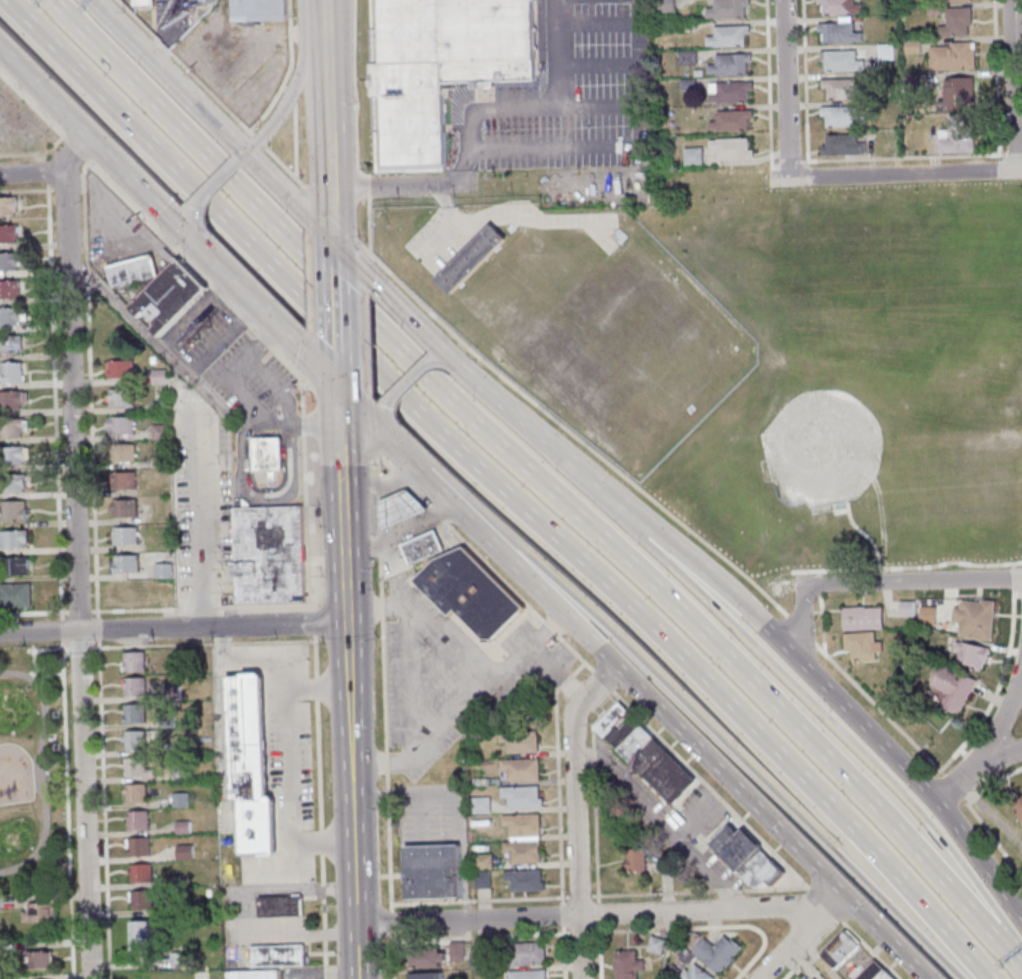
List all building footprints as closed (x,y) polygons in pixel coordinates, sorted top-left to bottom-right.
[(287,0),(232,0),(232,21),(287,20),(287,0)] [(375,64),(373,0),(534,0),(536,80),(446,83),(446,62),(375,64)] [(708,19),(750,19),(750,0),(715,0),(715,8),(708,8),(708,19)] [(854,4),(854,0),(819,0),(819,15),(862,15),(862,4),(854,4)] [(947,26),(940,26),(940,36),(972,36),(972,7),(947,8),(947,26)] [(820,43),(862,43),(862,32),(854,32),(854,23),(820,23),(820,43)] [(716,26),(716,37),(707,37),(707,47),(749,47),(749,26),(716,26)] [(975,70),(975,44),(931,44),(931,70),(975,70)] [(895,59),(895,45),(879,45),(879,59),(895,59)] [(857,51),(822,51),(823,71),(865,70),(865,59),(857,59),(857,51)] [(695,52),(681,52),(681,64),(695,64),(695,52)] [(709,74),(751,74),(751,54),(717,54),(717,65),(709,65),(709,74)] [(375,64),(380,173),(450,171),(446,83),(446,62),(375,64)] [(861,78),(824,78),(824,98),(861,98),(861,78)] [(976,78),(946,78),(946,108),(976,108),(976,78)] [(709,82),(709,102),(753,102),(753,82),(709,82)] [(823,106),(823,126),(867,126),(867,116),(857,116),(857,106),(823,106)] [(753,130),(753,111),(719,111),(719,121),(711,121),(711,130),(753,130)] [(976,154),(975,115),(949,115),(949,138),(937,139),(938,154),(976,154)] [(867,154),(867,142),(863,142),(863,134),(823,134),(823,154),(867,154)] [(753,139),(710,138),(710,149),(720,149),(720,159),(753,159),(753,139)] [(703,148),(686,148),(686,165),(703,165),(703,148)] [(14,215),(0,215),(0,198),(17,198),(17,211),(14,211),(14,215)] [(15,242),(0,242),(0,226),(17,225),(17,238),(15,238),(15,242)] [(434,280),(490,225),(506,241),(449,296),(434,280)] [(16,269),(0,270),(0,254),(18,253),(18,266),(16,266),(16,269)] [(107,266),(113,288),(158,275),(152,254),(107,266)] [(179,256),(210,287),(159,338),(151,330),(157,324),(144,311),(139,317),(129,306),(179,256)] [(17,298),(0,298),(0,281),(19,281),(19,293),(17,293),(17,298)] [(189,325),(199,335),(217,318),(207,308),(189,325)] [(18,326),(0,326),(0,310),(20,309),(20,321),(18,321),(18,326)] [(18,353),(0,353),(0,337),(22,336),(22,349),(18,349),(18,353)] [(105,361),(105,374),(107,374),(107,378),(133,377),(133,360),(105,361)] [(2,383),(2,364),(23,363),(23,383),(2,383)] [(152,370),(152,384),(166,384),(166,370),(152,370)] [(108,388),(108,407),(134,407),(134,388),(108,388)] [(20,408),(0,408),(0,392),(22,392),(22,404),(20,404),(20,408)] [(167,402),(153,402),(153,410),(167,410),(167,402)] [(106,417),(107,429),(110,429),(110,435),(134,434),(134,416),(106,417)] [(20,436),(0,437),(0,420),(23,420),(23,432),(20,432),(20,436)] [(153,440),(169,439),(168,424),(153,425),(153,440)] [(253,471),(282,470),(282,436),(253,437),(253,471)] [(112,461),(135,461),(135,443),(111,444),(112,461)] [(22,464),(0,465),(0,448),(24,448),(24,459),(22,460),(22,464)] [(155,457),(155,467),(169,467),(168,457),(155,457)] [(136,471),(112,471),(112,489),(136,489),(136,471)] [(0,493),(0,476),(25,476),(26,488),(23,488),(23,493),(0,493)] [(381,501),(382,529),(428,510),(407,490),(381,501)] [(112,499),(112,516),(138,516),(138,499),(112,499)] [(2,517),(0,517),(0,510),(2,510),(2,501),(25,501),(26,520),(2,521),(2,517)] [(234,507),(236,603),(305,602),(304,505),(234,507)] [(114,544),(139,544),(139,527),(114,527),(114,544)] [(400,545),(409,565),(444,550),(434,530),(400,545)] [(26,547),(1,547),(1,532),(28,532),(28,542),(26,542),(26,547)] [(530,613),(470,551),(441,563),(420,584),(454,621),(460,615),(493,649),(499,643),(511,631),(530,613)] [(113,573),(138,573),(138,555),(115,555),(115,563),(113,563),(113,573)] [(3,576),(3,559),(28,558),(29,570),(25,570),(26,575),(3,576)] [(173,578),(173,563),(155,563),(155,578),(173,578)] [(111,588),(111,595),(116,595),(116,601),(140,601),(140,592),(147,592),(146,582),(115,583),(116,588),(111,588)] [(11,605),(0,606),(0,584),(30,583),(30,607),(11,607),(11,605)] [(175,607),(175,600),(174,591),(162,591),(162,607),(175,607)] [(953,624),(961,624),(961,638),(994,640),(996,601),(962,600),(962,607),(954,607),(953,624)] [(915,601),(900,601),(900,617),(915,617),(915,601)] [(884,607),(845,607),(845,630),(884,630),(884,607)] [(922,624),(937,624),(937,607),(922,607),(922,624)] [(877,641),(877,632),(846,632),(846,652),(852,652),(852,660),(878,660),(878,652),(883,652),(883,641),(877,641)] [(991,648),(959,642),(954,665),(986,671),(991,648)] [(146,651),(123,651),(123,671),(146,671),(146,651)] [(977,680),(941,664),(931,687),(948,695),(942,708),(961,716),(977,680)] [(240,855),(261,854),(261,856),(273,856),(275,855),(277,853),(278,851),(275,798),(274,796),(271,795),(269,794),(264,677),(263,674),(261,672),(258,672),(243,672),(243,675),(226,675),(231,799),(238,799),(240,855)] [(147,677),(124,677),(124,696),(147,696),(147,677)] [(164,686),(165,701),(181,701),(180,685),(164,686)] [(673,806),(698,781),(621,700),(595,725),(673,806)] [(145,703),(125,703),(125,722),(145,722),(145,703)] [(159,717),(159,728),(174,727),(174,717),(159,717)] [(125,751),(146,751),(146,731),(125,731),(125,751)] [(539,734),(502,733),(501,743),(508,743),(507,753),(539,754),(539,734)] [(157,743),(157,754),(170,753),(170,743),(157,743)] [(125,757),(125,776),(154,776),(154,769),(146,769),(146,756),(125,757)] [(541,781),(540,758),(502,759),(502,781),(541,781)] [(172,769),(172,780),(187,780),(187,769),(172,769)] [(148,802),(147,783),(126,784),(127,803),(148,802)] [(543,808),(543,786),(506,786),(506,808),(543,808)] [(172,793),(173,807),(188,807),(187,792),(172,793)] [(1013,800),(1021,822),(1021,796),(1013,800)] [(475,813),(491,813),(491,798),(475,798),(475,813)] [(128,829),(150,829),(150,810),(128,810),(128,829)] [(541,814),(504,814),(504,826),(510,826),(510,835),(506,835),(506,863),(542,863),(541,814)] [(176,821),(177,834),(191,833),(190,820),(176,821)] [(711,845),(756,889),(764,888),(770,884),(776,888),(790,876),(735,821),(711,845)] [(128,838),(129,856),(150,856),(149,837),(128,838)] [(459,843),(406,845),(408,899),(462,897),(459,843)] [(177,845),(177,860),(193,860),(192,845),(177,845)] [(629,850),(629,875),(647,875),(647,850),(629,850)] [(131,865),(131,868),(129,869),(129,875),(132,875),(132,883),(152,882),(152,864),(131,865)] [(545,870),(508,870),(508,892),(545,892),(545,870)] [(165,876),(165,887),(180,886),(180,876),(165,876)] [(131,891),(132,910),(154,909),(152,890),(131,891)] [(257,896),(258,917),(302,916),(301,895),(257,896)] [(23,921),(23,912),(28,912),(28,903),(54,903),(55,920),(23,921)] [(132,921),(132,950),(144,950),(143,946),(151,946),(150,921),(132,921)] [(862,945),(848,930),(823,954),(837,969),(862,945)] [(706,939),(693,954),(720,976),(743,950),(726,935),(716,947),(706,939)] [(305,943),(250,946),(250,967),(306,964),(305,943)] [(450,961),(465,961),(465,943),(450,943),(450,961)] [(512,965),(547,965),(547,944),(512,944),(512,965)] [(412,948),(412,969),(446,969),(446,948),(412,948)] [(32,969),(32,956),(28,956),(28,952),(44,951),(44,953),(52,952),(53,968),(32,969)] [(638,972),(645,972),(644,960),(638,961),(638,951),(616,951),(617,978),(639,978),(638,972)] [(171,953),(171,968),(185,967),(185,952),(171,953)] [(876,958),(859,976),(862,978),(897,978),(876,958)] [(694,963),(682,978),(714,978),(694,963)] [(227,978),(279,978),(279,970),(227,971),(227,978)]
